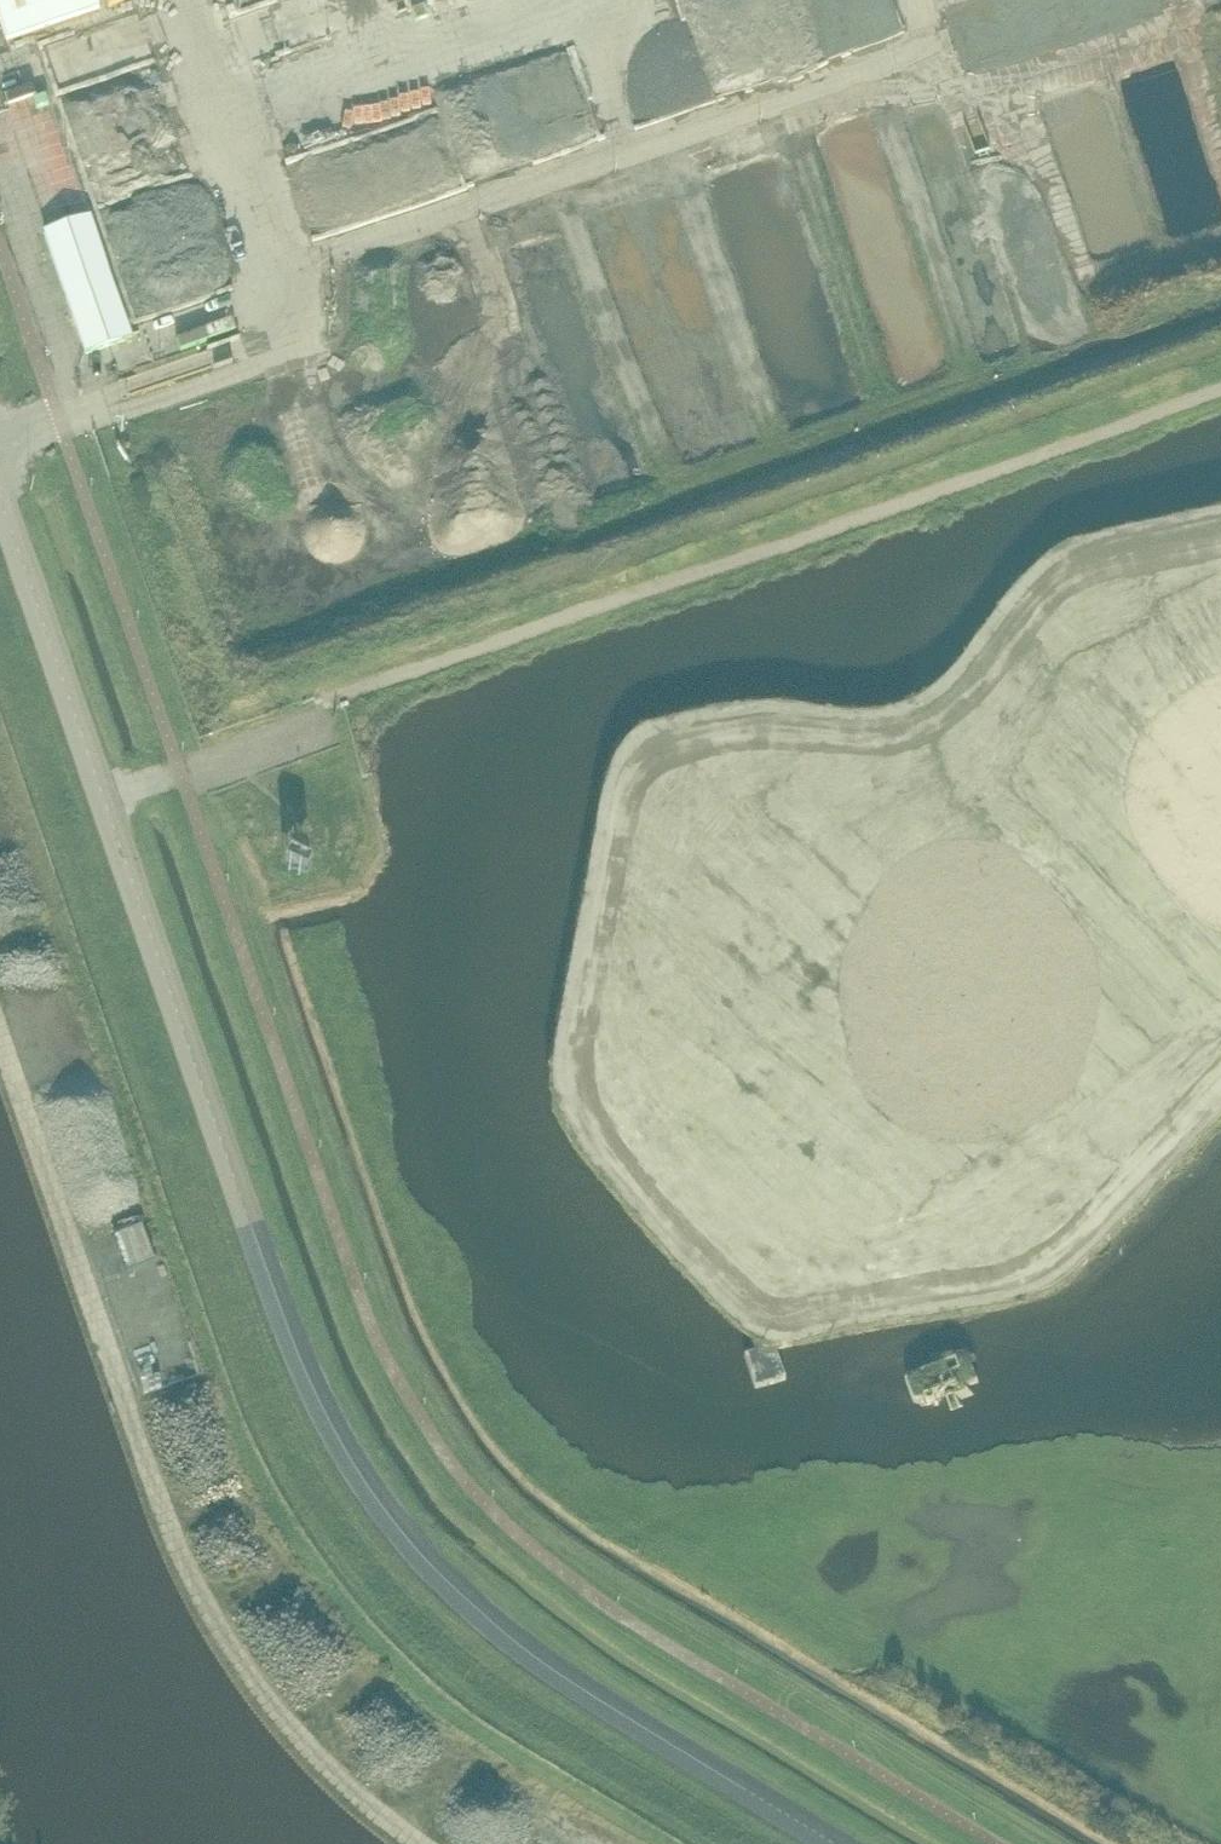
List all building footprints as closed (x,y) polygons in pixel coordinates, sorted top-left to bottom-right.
[(100,12),(96,0),(0,0),(0,23),(7,44),(100,12)] [(446,68),(452,96),(466,93),(460,65),(446,68)] [(52,84),(26,90),(29,102),(54,97),(52,84)] [(472,109),(477,125),(495,118),(490,103),(472,109)] [(46,151),(51,211),(77,209),(76,199),(87,198),(82,145),(66,147),(66,149),(46,151)] [(132,340),(121,307),(90,219),(45,234),(87,355),(132,340)] [(217,324),(220,336),(247,330),(244,318),(217,324)]
